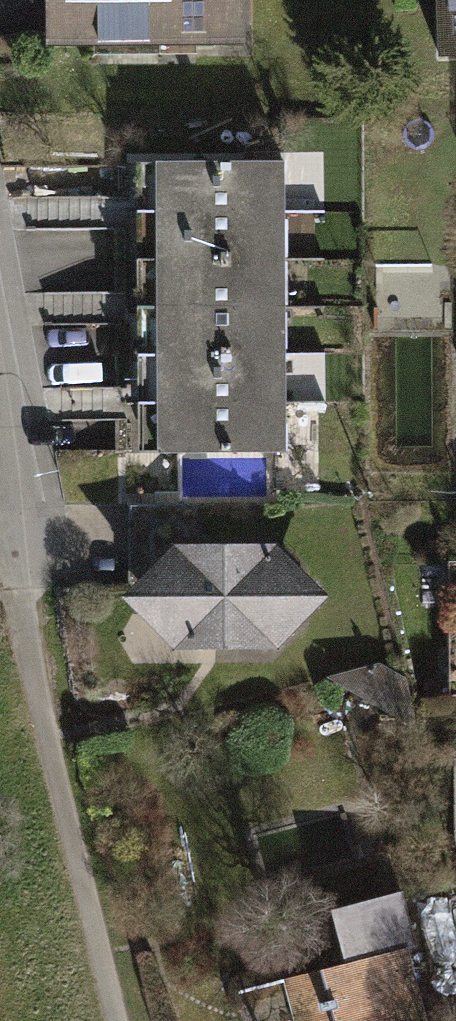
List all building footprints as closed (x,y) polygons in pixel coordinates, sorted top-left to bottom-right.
[(252,40),(252,0),(56,0),(56,42),(252,40)] [(449,51),(455,51),(455,0),(446,0),(449,51)] [(294,452),(291,157),(165,158),(166,204),(166,228),(167,289),(167,312),(168,398),(168,425),(169,454),(294,452)] [(274,502),(123,501),(122,596),(169,650),(276,648),(326,596),(275,541),(274,502)] [(343,958),(416,940),(403,890),(330,908),(343,958)] [(409,945),(283,978),(294,1020),(429,1020),(409,945)]
